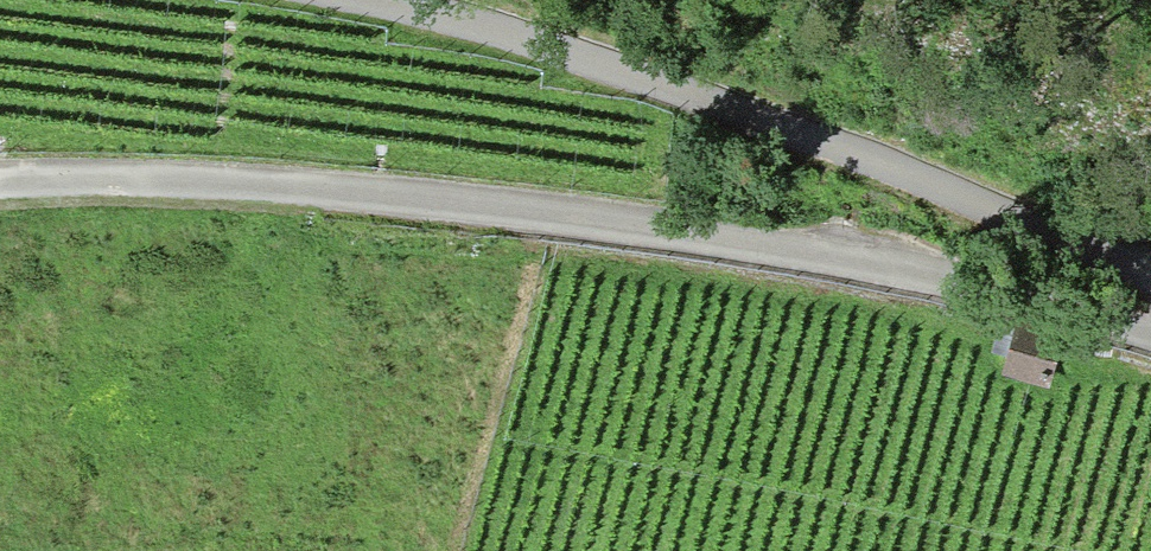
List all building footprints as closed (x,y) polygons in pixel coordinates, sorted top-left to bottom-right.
[(1058,359),(1010,346),(1003,368),(1052,381),(1058,359)]
